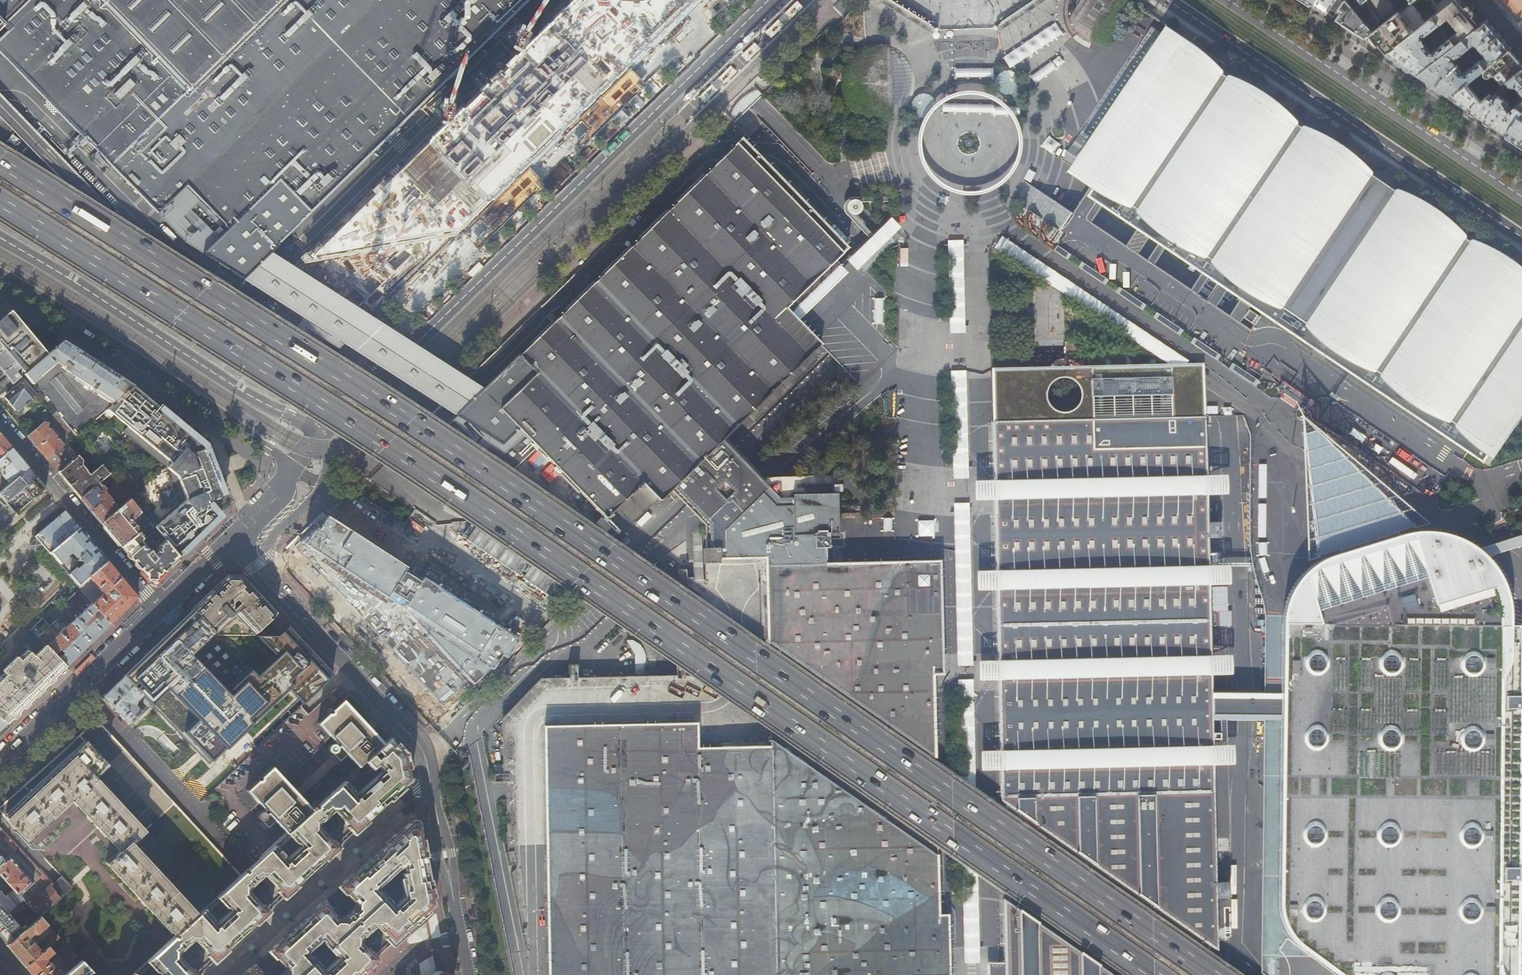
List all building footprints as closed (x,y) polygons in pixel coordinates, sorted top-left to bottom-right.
[(4,25),(9,30),(0,39),(0,51),(154,209),(168,197),(212,240),(197,254),(237,281),(264,255),(277,242),(527,0),(0,0),(0,29),(4,25)] [(302,265),(453,235),(695,0),(568,0),(302,265)] [(1137,8),(1126,0),(1082,0),(1059,32),(1100,61),(1137,8)] [(1326,12),(1332,3),(1334,0),(1308,0),(1326,12)] [(1352,9),(1345,0),(1339,8),(1343,10),(1337,19),(1364,38),(1372,31),(1352,9)] [(1383,23),(1365,0),(1364,0),(1361,2),(1352,9),(1372,31),(1383,23)] [(1383,23),(1372,31),(1364,38),(1376,46),(1386,52),(1432,17),(1453,0),(1412,0),(1383,23)] [(1481,24),(1468,9),(1460,0),(1453,0),(1432,17),(1438,24),(1448,17),(1458,29),(1450,36),(1455,43),(1481,24)] [(1333,17),(1339,8),(1332,3),(1326,12),(1333,17)] [(1438,24),(1432,17),(1386,52),(1402,63),(1417,73),(1455,43),(1450,36),(1434,50),(1429,50),(1421,39),(1421,36),(1425,35),(1438,24)] [(1466,83),(1509,49),(1511,47),(1500,34),(1487,19),(1481,24),(1455,43),(1417,73),(1437,87),(1450,95),(1466,83)] [(1161,39),(1152,34),(1149,39),(1158,44),(1161,39)] [(1172,47),(1163,42),(1160,47),(1169,53),(1172,47)] [(1090,198),(1484,463),(1521,407),(1521,277),(1373,177),(1376,173),(1364,166),(1366,161),(1350,150),(1347,154),(1335,146),(1338,142),(1312,124),(1309,129),(1298,121),(1301,117),(1291,110),(1275,99),(1272,104),(1260,96),(1263,91),(1241,76),(1238,74),(1234,78),(1223,71),(1226,66),(1212,57),(1193,44),(1187,52),(1181,48),(1142,106),(1141,105),(1140,105),(1139,105),(1137,105),(1136,106),(1135,107),(1134,108),(1134,109),(1134,111),(1135,113),(1136,113),(1136,114),(1136,115),(1135,114),(1133,114),(1131,114),(1130,115),(1129,116),(1128,118),(1128,119),(1129,120),(1129,122),(1130,123),(1129,125),(1128,124),(1127,124),(1126,124),(1122,129),(1125,131),(1091,181),(1098,185),(1090,198)] [(1509,49),(1466,83),(1481,100),(1492,91),(1506,81),(1521,68),(1521,64),(1509,49)] [(1506,81),(1509,86),(1514,86),(1516,85),(1521,92),(1521,68),(1506,81)] [(1481,100),(1466,83),(1450,95),(1479,115),(1505,132),(1518,115),(1519,113),(1521,111),(1521,99),(1512,108),(1507,105),(1509,103),(1504,100),(1504,98),(1500,95),(1498,95),(1492,91),(1481,100)] [(1519,113),(1518,115),(1505,132),(1521,143),(1521,144),(1521,111),(1519,113)] [(482,392),(453,419),(590,560),(620,530),(612,522),(614,520),(609,514),(636,487),(638,488),(639,487),(652,501),(657,496),(660,499),(667,491),(671,496),(675,492),(705,523),(761,472),(724,436),(819,343),(784,308),(846,247),(741,139),(513,365),(499,378),(486,392),(484,390),(482,392)] [(1080,160),(1071,154),(1068,159),(1076,165),(1080,160)] [(1092,167),(1083,161),(1080,167),(1088,172),(1092,167)] [(858,207),(856,204),(853,203),(851,204),(849,207),(849,209),(851,211),(854,212),(856,211),(858,207)] [(892,218),(847,261),(857,271),(901,228),(892,218)] [(1002,238),(995,248),(1156,356),(1180,373),(1187,363),(1002,238)] [(964,241),(949,241),(951,335),(966,334),(964,241)] [(453,419),(482,392),(466,382),(383,330),(285,268),(264,255),(237,281),(256,294),(354,356),(423,399),(438,409),(453,419)] [(24,374),(48,354),(11,310),(10,309),(0,318),(0,347),(19,369),(19,368),(24,374)] [(112,405),(133,387),(127,383),(79,351),(63,341),(48,354),(24,374),(33,384),(59,362),(68,368),(65,370),(76,377),(75,379),(112,405)] [(6,377),(6,378),(11,384),(20,377),(15,371),(19,369),(0,347),(0,370),(6,377)] [(990,371),(991,422),(1202,418),(1200,365),(990,371)] [(967,372),(952,372),(954,477),(969,477),(967,372)] [(4,379),(0,382),(0,393),(10,385),(4,379)] [(23,381),(5,397),(18,412),(36,397),(23,381)] [(154,528),(178,557),(219,517),(213,510),(222,502),(219,495),(203,449),(200,441),(136,388),(133,387),(112,405),(107,409),(128,427),(171,462),(167,468),(177,476),(185,500),(180,504),(178,506),(154,528)] [(991,422),(992,483),(996,482),(996,499),(993,499),(994,572),(998,572),(999,589),(995,589),(996,662),(1000,662),(1001,679),(997,678),(998,751),(1002,751),(1002,768),(999,768),(1000,799),(1003,802),(1005,901),(1002,899),(1004,974),(1209,974),(1209,944),(1215,949),(1214,898),(1227,897),(1227,882),(1214,881),(1211,764),(1207,764),(1206,747),(1211,747),(1210,722),(1209,708),(1209,697),(1209,674),(1205,674),(1204,657),(1208,657),(1207,584),(1203,584),(1202,567),(1206,567),(1205,538),(1218,538),(1218,523),(1205,524),(1204,495),(1200,495),(1199,478),(1204,478),(1202,418),(991,422)] [(26,436),(46,460),(61,447),(63,445),(53,432),(54,431),(52,429),(51,430),(44,422),(26,436)] [(66,423),(58,429),(64,436),(71,430),(66,423)] [(1416,535),(1445,534),(1291,424),(1305,570),(1321,563),(1416,535)] [(128,427),(123,432),(167,468),(171,462),(128,427)] [(11,448),(0,435),(0,458),(11,448)] [(46,460),(58,473),(74,458),(72,456),(70,459),(61,447),(46,460)] [(0,458),(0,468),(1,469),(1,474),(9,484),(10,482),(28,468),(11,448),(0,458)] [(58,473),(79,499),(109,474),(101,465),(89,475),(86,472),(87,470),(82,465),(82,461),(81,460),(90,452),(87,448),(74,458),(58,473)] [(219,495),(222,494),(205,448),(203,449),(219,495)] [(28,468),(10,482),(11,483),(15,488),(20,484),(29,495),(35,490),(35,489),(41,484),(28,468)] [(177,476),(167,468),(180,504),(185,500),(177,476)] [(938,911),(932,671),(941,671),(938,561),(827,561),(828,496),(786,496),(761,472),(705,523),(704,583),(707,681),(649,683),(649,679),(578,680),(577,663),(543,663),(544,726),(549,974),(948,974),(948,943),(947,943),(947,941),(947,923),(947,922),(947,914),(938,914),(938,911)] [(100,524),(118,509),(103,492),(105,490),(102,486),(112,478),(109,474),(79,499),(100,524)] [(899,476),(898,501),(913,502),(914,476),(899,476)] [(108,490),(122,506),(130,499),(114,481),(112,483),(108,490)] [(178,506),(173,492),(159,497),(164,511),(178,506)] [(2,527),(16,513),(0,495),(0,525),(2,527)] [(100,524),(120,548),(139,532),(134,526),(134,525),(131,521),(141,512),(130,499),(122,506),(118,509),(100,524)] [(970,502),(955,503),(959,665),(974,665),(970,502)] [(49,553),(78,528),(71,519),(64,511),(35,536),(37,538),(43,545),(49,553)] [(520,636),(330,513),(296,547),(443,705),(520,636)] [(146,519),(138,526),(141,530),(150,523),(146,519)] [(120,548),(147,579),(155,579),(164,571),(166,568),(178,557),(154,528),(150,523),(141,530),(139,532),(120,548)] [(75,568),(68,575),(77,587),(87,578),(89,577),(106,561),(92,544),(78,528),(49,553),(59,565),(67,558),(65,556),(69,552),(72,553),(79,561),(80,560),(83,564),(77,570),(75,568)] [(1305,570),(1292,584),(1283,605),(1280,617),(1278,696),(1278,707),(1279,721),(1276,908),(1281,931),(1294,947),(1334,974),(1517,974),(1520,627),(1511,626),(1509,604),(1500,580),(1482,559),(1478,556),(1464,543),(1445,534),(1416,535),(1321,563),(1305,570)] [(43,545),(37,538),(30,544),(36,551),(43,545)] [(67,558),(59,565),(68,575),(75,568),(77,570),(83,564),(80,560),(79,561),(72,553),(69,552),(65,556),(67,558)] [(92,604),(109,624),(137,597),(119,577),(106,561),(89,577),(103,593),(92,604)] [(684,571),(675,570),(675,581),(683,581),(684,571)] [(157,582),(166,573),(164,571),(155,579),(157,582)] [(80,591),(89,583),(87,578),(77,587),(80,591)] [(243,580),(260,598),(262,596),(245,578),(243,580)] [(277,636),(287,627),(260,598),(243,580),(224,579),(210,593),(193,610),(194,611),(215,633),(235,614),(253,633),(250,633),(248,637),(256,637),(277,636)] [(80,613),(79,611),(73,616),(75,618),(66,627),(57,619),(50,626),(41,618),(30,629),(66,666),(109,624),(92,604),(91,602),(80,613)] [(566,649),(596,619),(585,609),(555,639),(566,649)] [(150,704),(208,764),(289,689),(303,705),(332,676),(287,627),(277,636),(256,637),(277,658),(257,676),(251,670),(228,693),(192,655),(215,633),(194,611),(188,617),(186,616),(157,644),(158,645),(145,658),(144,656),(127,673),(128,674),(125,678),(150,704)] [(7,724),(51,681),(66,666),(45,645),(33,656),(29,653),(26,656),(21,661),(16,657),(0,673),(0,718),(7,724)] [(125,678),(123,676),(113,686),(102,696),(128,725),(141,712),(134,705),(136,702),(139,698),(147,707),(150,704),(125,678)] [(975,679),(960,679),(962,771),(976,771),(975,679)] [(1278,696),(1209,697),(1210,722),(1279,721),(1278,696)] [(347,755),(359,768),(384,745),(346,704),(344,703),(343,702),(341,702),(320,722),(319,724),(320,726),(336,743),(333,745),(330,745),(328,747),(328,749),(328,751),(330,753),(331,753),(333,753),(340,762),(347,755)] [(444,714),(439,719),(442,723),(447,718),(444,714)] [(0,808),(0,809),(6,816),(5,817),(26,840),(73,797),(76,801),(74,802),(122,854),(116,859),(114,857),(106,864),(169,931),(170,930),(176,937),(240,877),(102,728),(90,727),(0,808)] [(240,877),(176,937),(164,947),(148,962),(152,966),(157,973),(160,970),(165,974),(196,974),(183,960),(180,961),(177,956),(177,953),(180,950),(183,950),(190,944),(189,941),(193,938),(196,938),(200,942),(199,945),(215,962),(241,938),(268,913),(253,896),(251,896),(247,892),(247,889),(250,886),(253,886),(259,880),(259,877),(262,874),(266,874),(270,878),(269,881),(284,897),(311,873),(338,848),(322,831),(320,831),(316,827),(316,823),(319,821),(323,821),(329,815),(328,812),(332,809),(336,810),(339,814),(339,816),(354,833),(387,802),(411,781),(407,763),(406,754),(401,749),(391,738),(384,745),(359,768),(314,809),(287,834),(240,877)] [(276,822),(287,834),(314,809),(312,806),(309,808),(274,770),(273,769),(272,768),(271,768),(270,769),(249,788),(247,791),(264,809),(262,812),(262,811),(261,811),(260,811),(259,812),(258,812),(257,813),(257,814),(256,814),(256,815),(256,816),(256,817),(257,817),(257,818),(258,819),(259,820),(260,820),(261,820),(269,829),(276,822)] [(376,959),(365,947),(363,948),(358,943),(358,939),(361,936),(364,937),(371,931),(371,928),(374,925),(377,925),(382,930),(381,932),(392,944),(416,922),(434,906),(427,866),(419,823),(412,820),(376,854),(340,887),(351,899),(353,898),(358,904),(358,907),(354,910),(352,910),(346,915),(346,918),(342,922),(338,921),(333,915),(335,914),(323,902),(298,926),(270,951),(282,964),(283,962),(288,968),(289,971),(285,974),(282,974),(281,974),(359,974),(376,959)] [(27,904),(30,901),(26,898),(22,894),(34,883),(9,857),(6,861),(0,855),(0,874),(27,904)] [(56,882),(50,887),(60,899),(72,889),(62,877),(56,882)] [(49,887),(29,905),(40,917),(60,899),(50,887),(49,887)] [(388,892),(388,895),(391,898),(397,893),(392,888),(388,892)] [(7,946),(23,932),(0,904),(0,938),(7,946)] [(23,932),(7,946),(25,967),(43,953),(38,948),(41,945),(37,941),(36,941),(35,940),(33,942),(30,938),(33,934),(37,935),(48,926),(40,917),(23,932)] [(55,933),(45,942),(49,947),(60,938),(55,933)] [(373,934),(367,939),(373,945),(375,945),(378,942),(378,939),(373,934)] [(25,967),(32,974),(67,974),(69,973),(64,967),(64,966),(58,958),(57,959),(56,958),(50,963),(48,960),(55,953),(49,947),(43,953),(25,967)] [(321,959),(318,961),(321,963),(331,954),(328,951),(326,953),(324,951),(318,957),(321,959)] [(85,974),(86,974),(89,974),(92,972),(82,962),(69,973),(67,974),(84,974),(85,974)] [(254,967),(245,974),(261,974),(254,967)]
